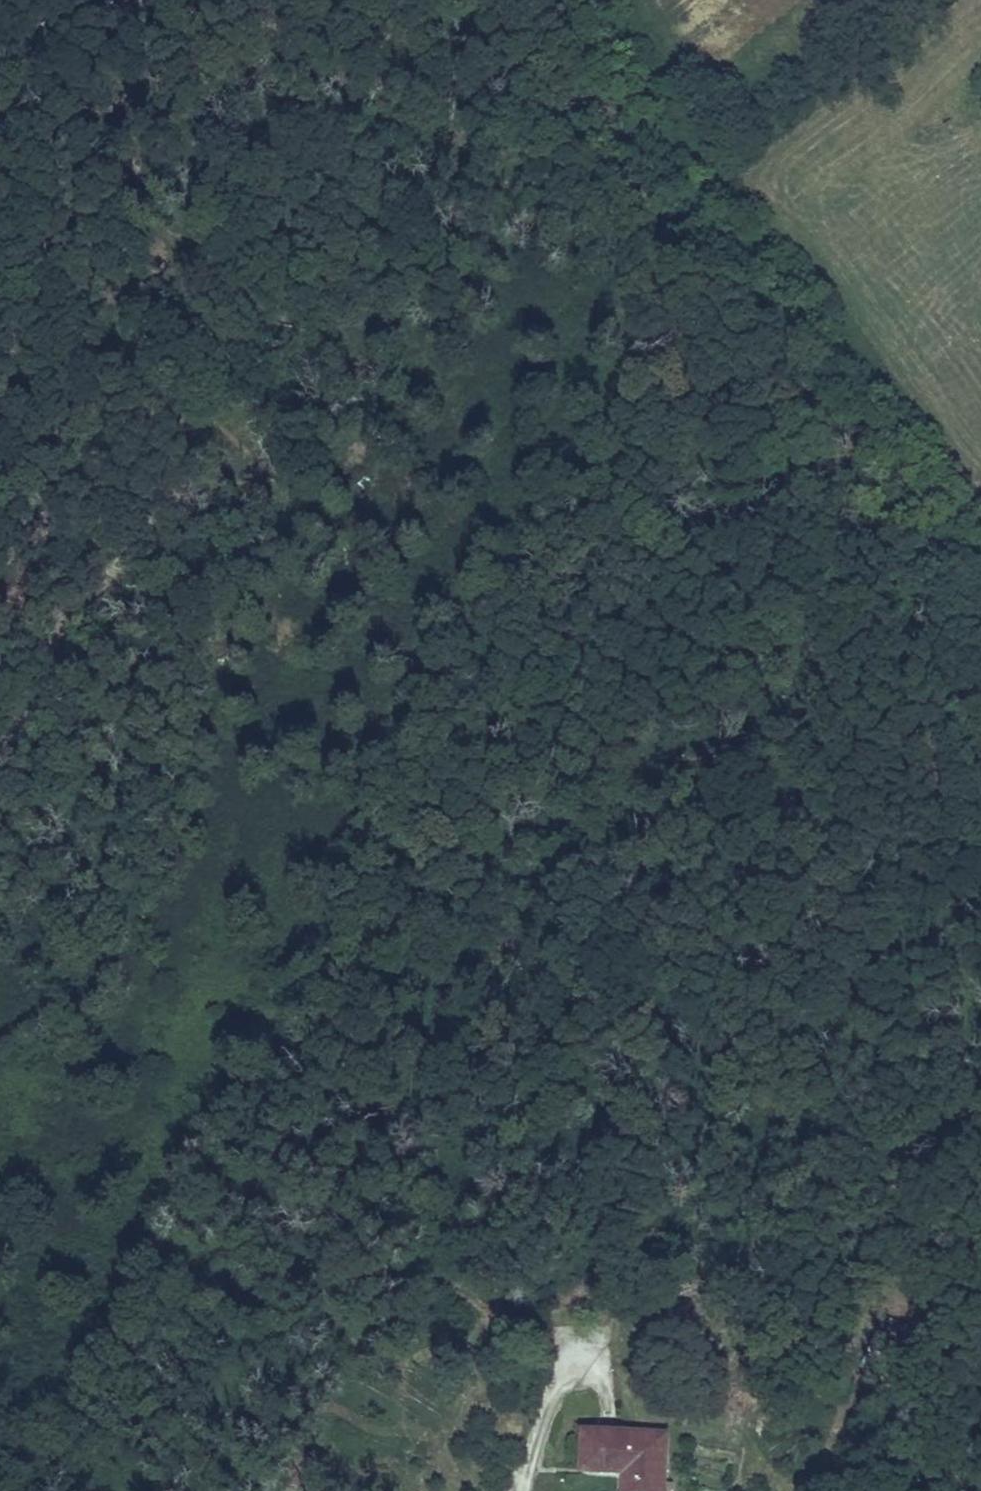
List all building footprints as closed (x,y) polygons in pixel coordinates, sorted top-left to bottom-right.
[(669,1431),(585,1431),(582,1473),(628,1473),(627,1490),(668,1490),(669,1431)]
